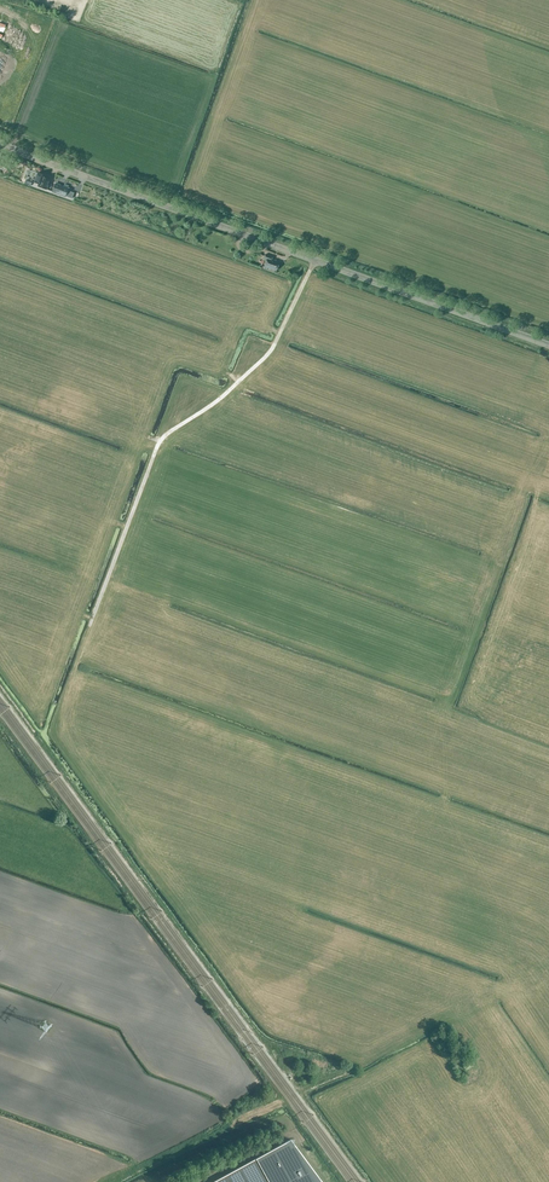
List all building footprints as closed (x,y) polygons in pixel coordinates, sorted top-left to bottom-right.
[(47,176),(37,172),(34,182),(38,184),(37,186),(47,190),(50,179),(46,178),(47,176)] [(72,198),(74,193),(68,190),(68,188),(55,184),(52,191),(72,198)] [(264,266),(276,270),(279,262),(271,260),(272,257),(265,254),(264,258),(267,259),(264,266)] [(290,1139),(212,1181),(323,1181),(290,1139)]
